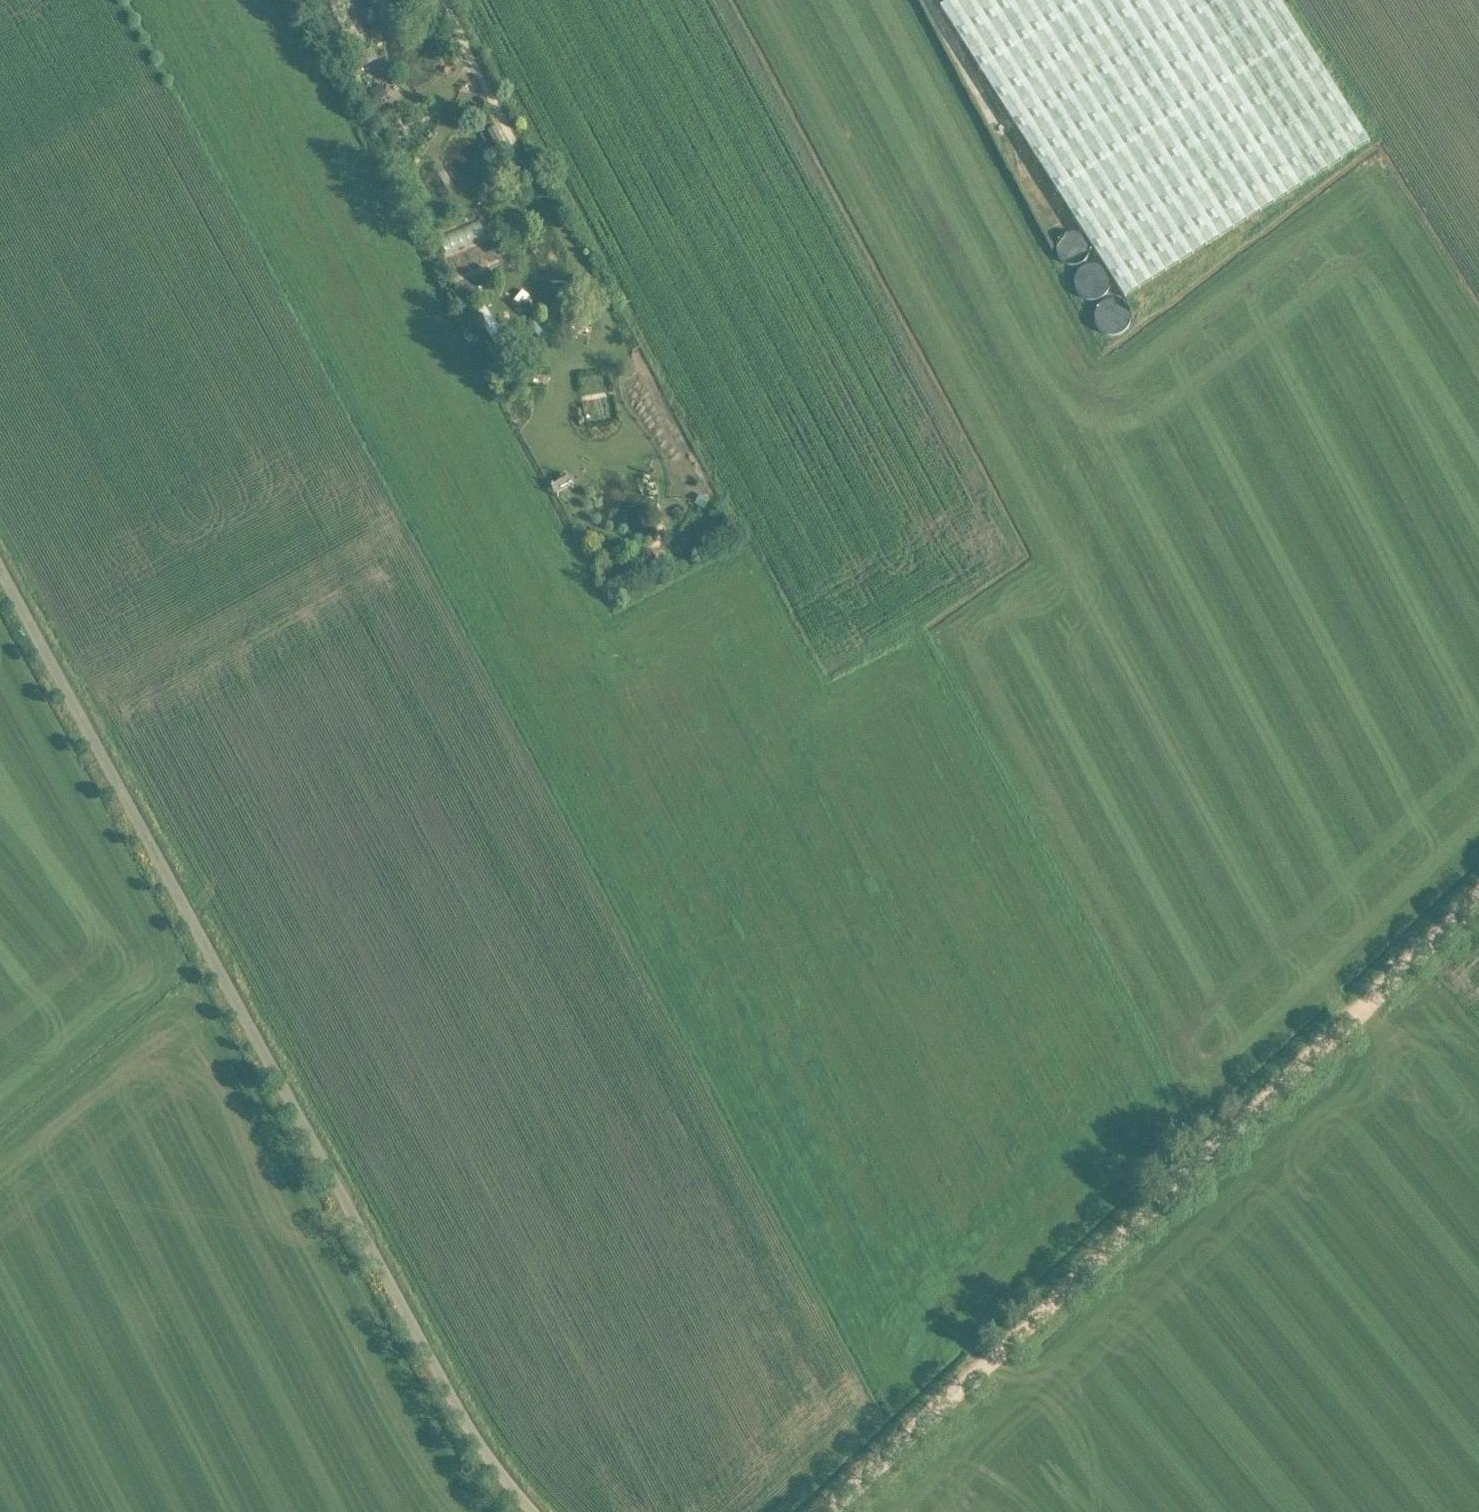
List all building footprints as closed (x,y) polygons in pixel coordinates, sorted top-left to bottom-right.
[(1369,142),(1279,0),(952,0),(942,7),(1125,297),(1369,142)] [(363,55),(350,61),(355,73),(368,67),(363,55)] [(380,86),(371,93),(378,103),(388,96),(380,86)] [(503,144),(495,129),(488,132),(496,147),(503,144)] [(497,348),(517,335),(492,298),(473,310),(497,348)]
